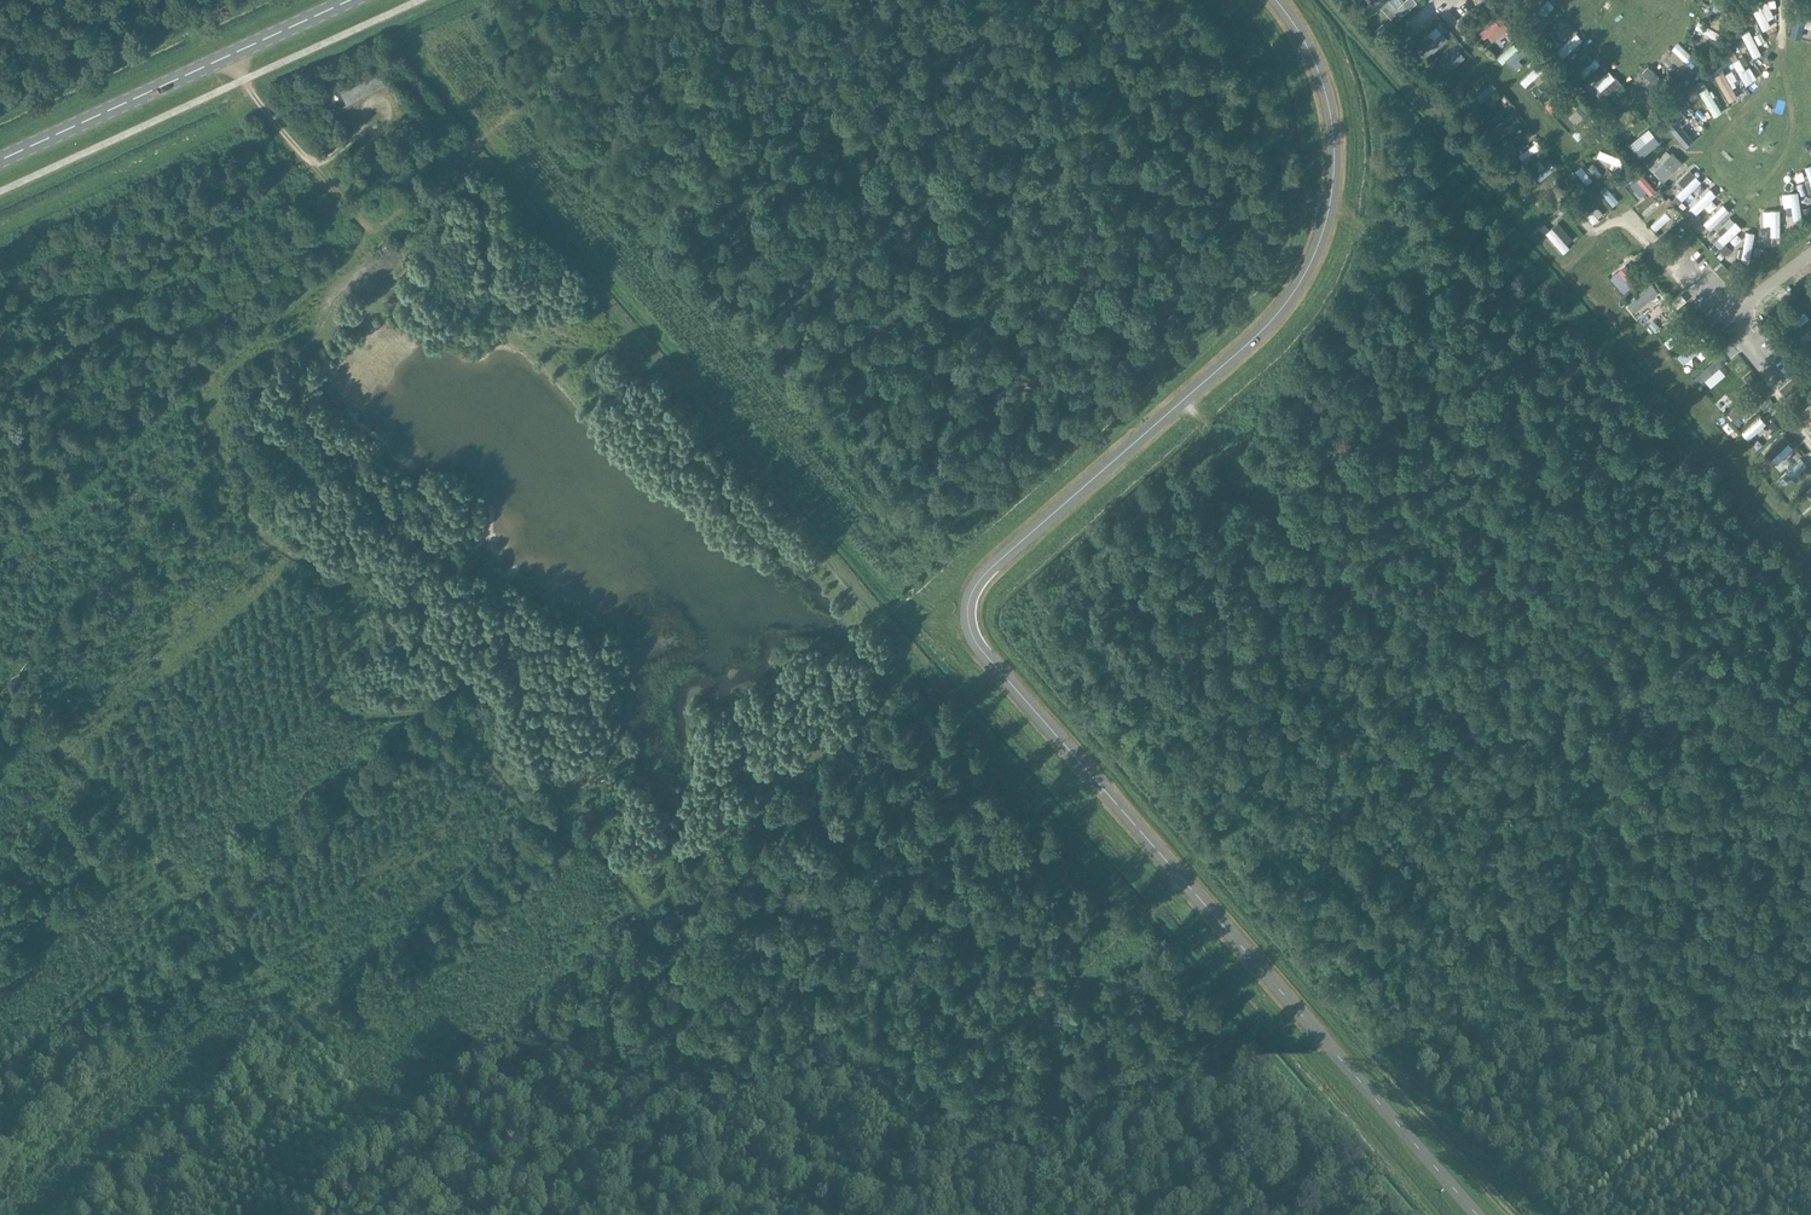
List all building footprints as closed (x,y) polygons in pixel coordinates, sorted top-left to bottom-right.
[(1415,0),(1405,0),(1397,7),(1390,0),(1386,0),(1380,6),(1394,22),(1417,2),(1415,0)] [(1554,8),(1550,0),(1545,0),(1539,2),(1544,12),(1554,8)] [(1765,29),(1772,26),(1760,1),(1753,4),(1765,29)] [(1785,33),(1796,33),(1796,12),(1791,12),(1791,21),(1785,20),(1785,33)] [(1485,34),(1491,42),(1497,37),(1492,29),(1500,23),(1496,17),(1473,33),(1478,40),(1485,34)] [(1553,43),(1568,27),(1561,20),(1546,36),(1553,43)] [(1693,31),(1715,37),(1718,27),(1696,21),(1693,31)] [(1420,42),(1433,53),(1448,37),(1435,26),(1420,42)] [(1579,35),(1563,48),(1569,57),(1586,45),(1579,35)] [(1753,54),(1760,51),(1755,37),(1747,41),(1753,54)] [(1691,67),(1698,60),(1677,39),(1670,46),(1691,67)] [(1503,64),(1521,49),(1514,41),(1496,56),(1503,64)] [(1735,49),(1727,53),(1739,77),(1747,73),(1735,49)] [(1576,61),(1581,67),(1587,63),(1581,56),(1576,61)] [(1583,66),(1588,73),(1600,63),(1595,56),(1583,66)] [(1713,67),(1721,92),(1729,90),(1720,64),(1713,67)] [(1470,83),(1478,75),(1471,67),(1462,75),(1470,83)] [(1640,87),(1651,73),(1644,67),(1632,80),(1640,87)] [(340,91),(347,104),(384,84),(377,71),(340,91)] [(1600,87),(1596,82),(1600,79),(1595,73),(1588,79),(1603,96),(1620,81),(1615,75),(1600,87)] [(1476,94),(1483,102),(1499,88),(1493,80),(1476,94)] [(1695,85),(1709,108),(1716,104),(1703,80),(1695,85)] [(1572,93),(1575,90),(1569,84),(1545,106),(1551,113),(1556,108),(1572,93)] [(1694,125),(1701,121),(1687,97),(1679,101),(1694,125)] [(1578,111),(1583,117),(1588,112),(1582,104),(1578,107),(1578,111)] [(1663,116),(1679,139),(1686,134),(1669,111),(1663,116)] [(1501,140),(1521,121),(1513,112),(1492,130),(1501,140)] [(1573,113),(1567,116),(1571,125),(1578,122),(1573,113)] [(1638,157),(1659,142),(1648,126),(1627,142),(1638,157)] [(1578,140),(1585,134),(1579,127),(1571,133),(1578,140)] [(1538,142),(1524,149),(1527,155),(1541,148),(1538,142)] [(1509,156),(1517,150),(1512,143),(1503,149),(1509,156)] [(1625,161),(1599,151),(1596,159),(1622,169),(1625,161)] [(1659,176),(1682,163),(1678,155),(1673,158),(1669,152),(1652,162),(1659,176)] [(1542,168),(1548,163),(1541,155),(1535,161),(1542,168)] [(1549,178),(1556,174),(1551,165),(1544,169),(1549,178)] [(1582,166),(1576,171),(1586,185),(1593,180),(1582,166)] [(1632,173),(1628,183),(1636,187),(1641,177),(1632,173)] [(1683,185),(1690,191),(1701,180),(1694,174),(1683,185)] [(1608,201),(1621,192),(1612,180),(1599,190),(1608,201)] [(1634,193),(1643,203),(1657,189),(1648,180),(1634,193)] [(1707,189),(1686,203),(1693,214),(1715,199),(1707,189)] [(1796,189),(1788,190),(1792,218),(1800,217),(1796,189)] [(1541,192),(1523,207),(1528,213),(1546,198),(1541,192)] [(1610,202),(1615,208),(1621,203),(1616,197),(1610,202)] [(1578,209),(1592,225),(1599,220),(1585,203),(1578,209)] [(1665,220),(1661,205),(1651,208),(1654,222),(1665,220)] [(1725,217),(1724,205),(1714,206),(1714,217),(1725,217)] [(1767,215),(1761,241),(1770,243),(1776,217),(1767,215)] [(1724,226),(1730,235),(1738,230),(1732,221),(1724,226)] [(1569,222),(1555,233),(1561,241),(1575,230),(1569,222)] [(1745,229),(1742,247),(1752,248),(1755,231),(1745,229)] [(1708,277),(1714,273),(1697,249),(1691,253),(1708,277)] [(1629,287),(1637,281),(1624,263),(1617,269),(1629,287)] [(1614,278),(1622,288),(1626,284),(1618,274),(1614,278)] [(1647,281),(1629,298),(1635,305),(1653,288),(1647,281)] [(1658,304),(1644,317),(1653,327),(1668,314),(1658,304)] [(1791,319),(1797,327),(1809,318),(1803,310),(1791,319)] [(1665,346),(1676,349),(1679,338),(1667,336),(1665,346)] [(1694,343),(1676,358),(1684,367),(1697,355),(1702,361),(1709,355),(1703,348),(1700,351),(1694,343)] [(1721,401),(1730,388),(1721,382),(1712,395),(1721,401)] [(1733,421),(1740,414),(1746,420),(1755,411),(1743,398),(1726,413),(1733,421)] [(1788,446),(1771,460),(1777,467),(1794,453),(1788,446)] [(1795,455),(1785,462),(1790,470),(1800,462),(1795,455)] [(1800,498),(1805,504),(1810,499),(1810,488),(1800,498)]
